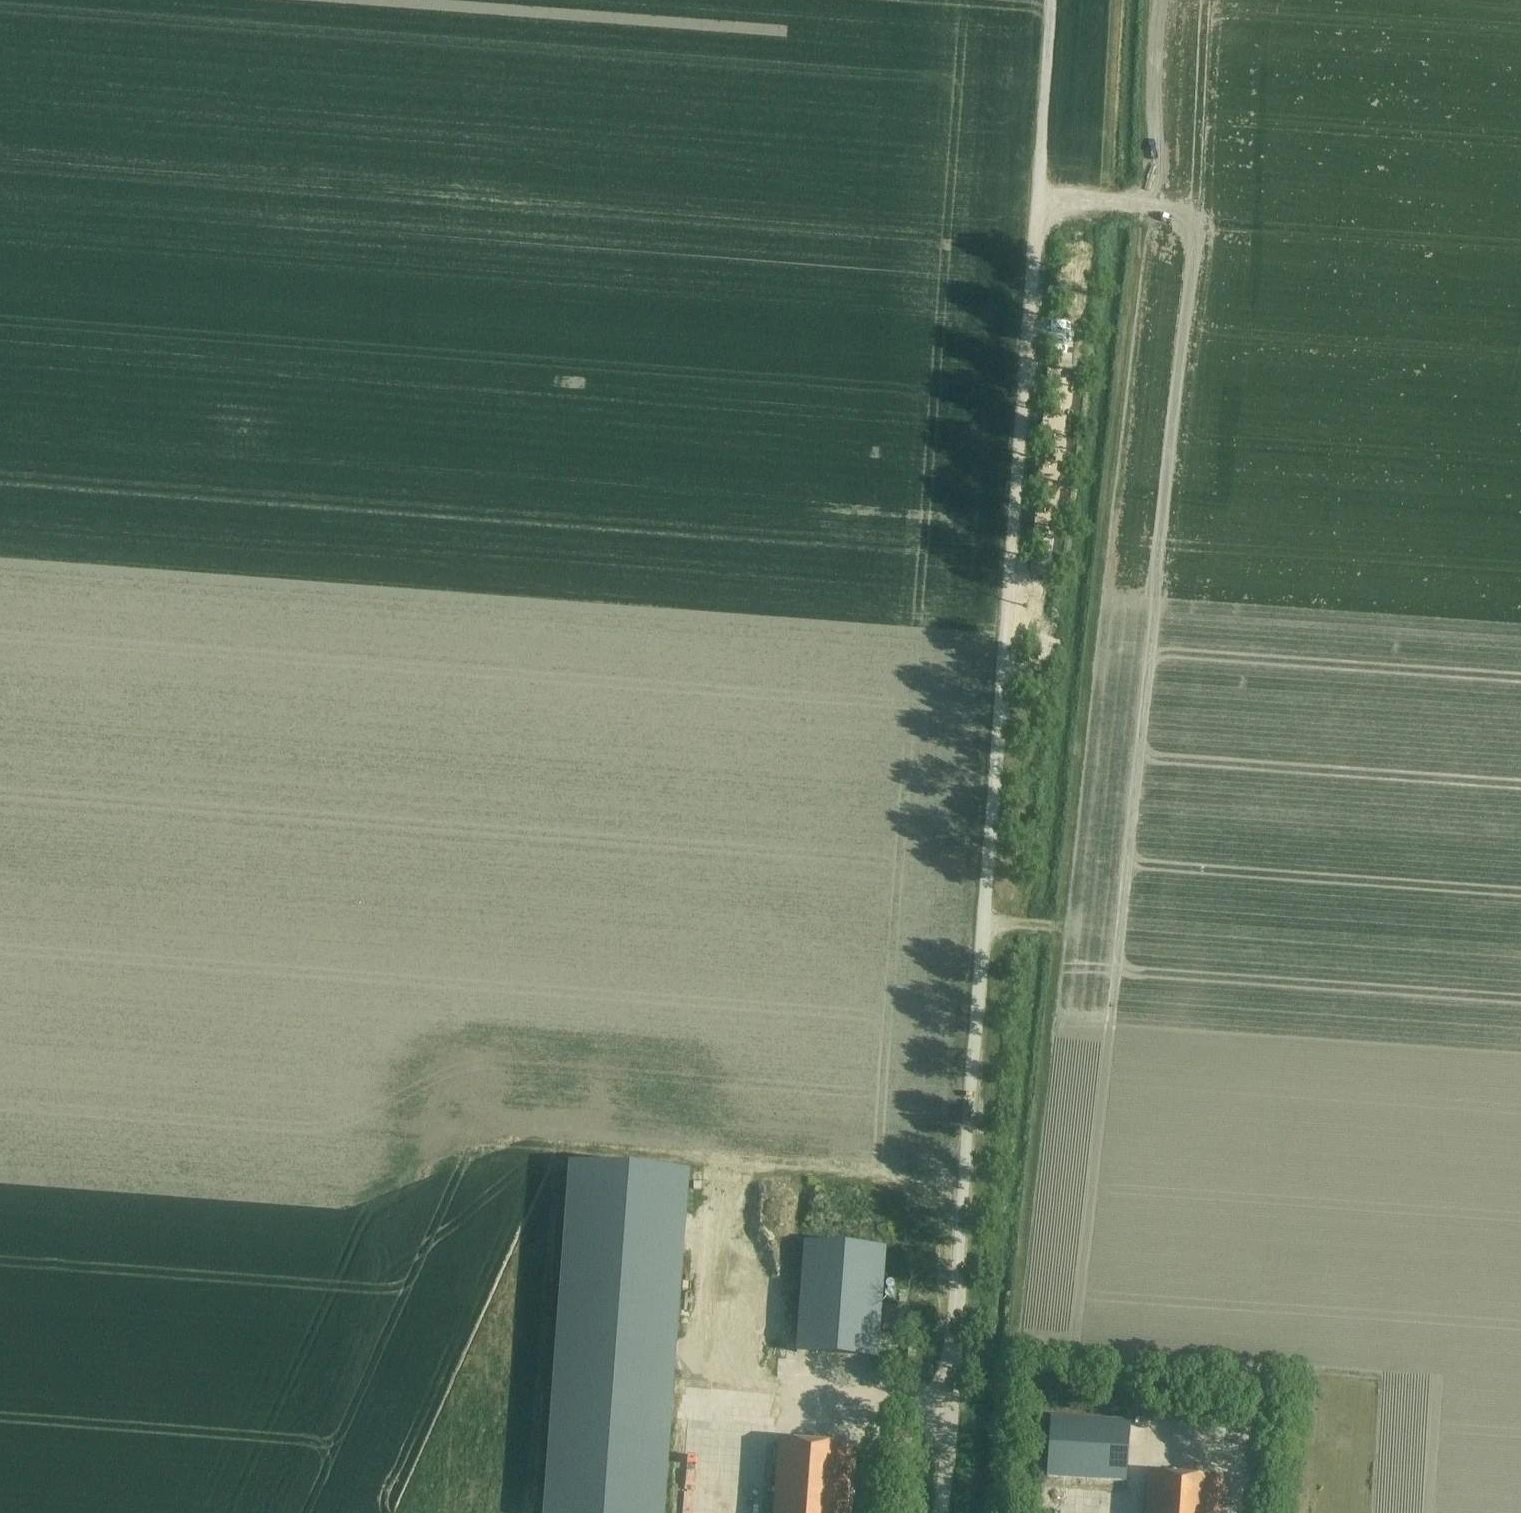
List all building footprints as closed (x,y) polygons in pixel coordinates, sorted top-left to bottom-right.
[(935,1131),(934,1140),(943,1141),(944,1132),(935,1131)] [(544,1512),(663,1512),(688,1172),(569,1164),(544,1512)] [(829,1243),(808,1241),(798,1353),(879,1360),(889,1253),(829,1247),(829,1243)] [(1126,1483),(1132,1419),(1052,1412),(1047,1476),(1126,1483)] [(852,1448),(780,1442),(774,1512),(847,1512),(852,1448)] [(1146,1476),(1144,1512),(1216,1512),(1219,1482),(1146,1476)]
